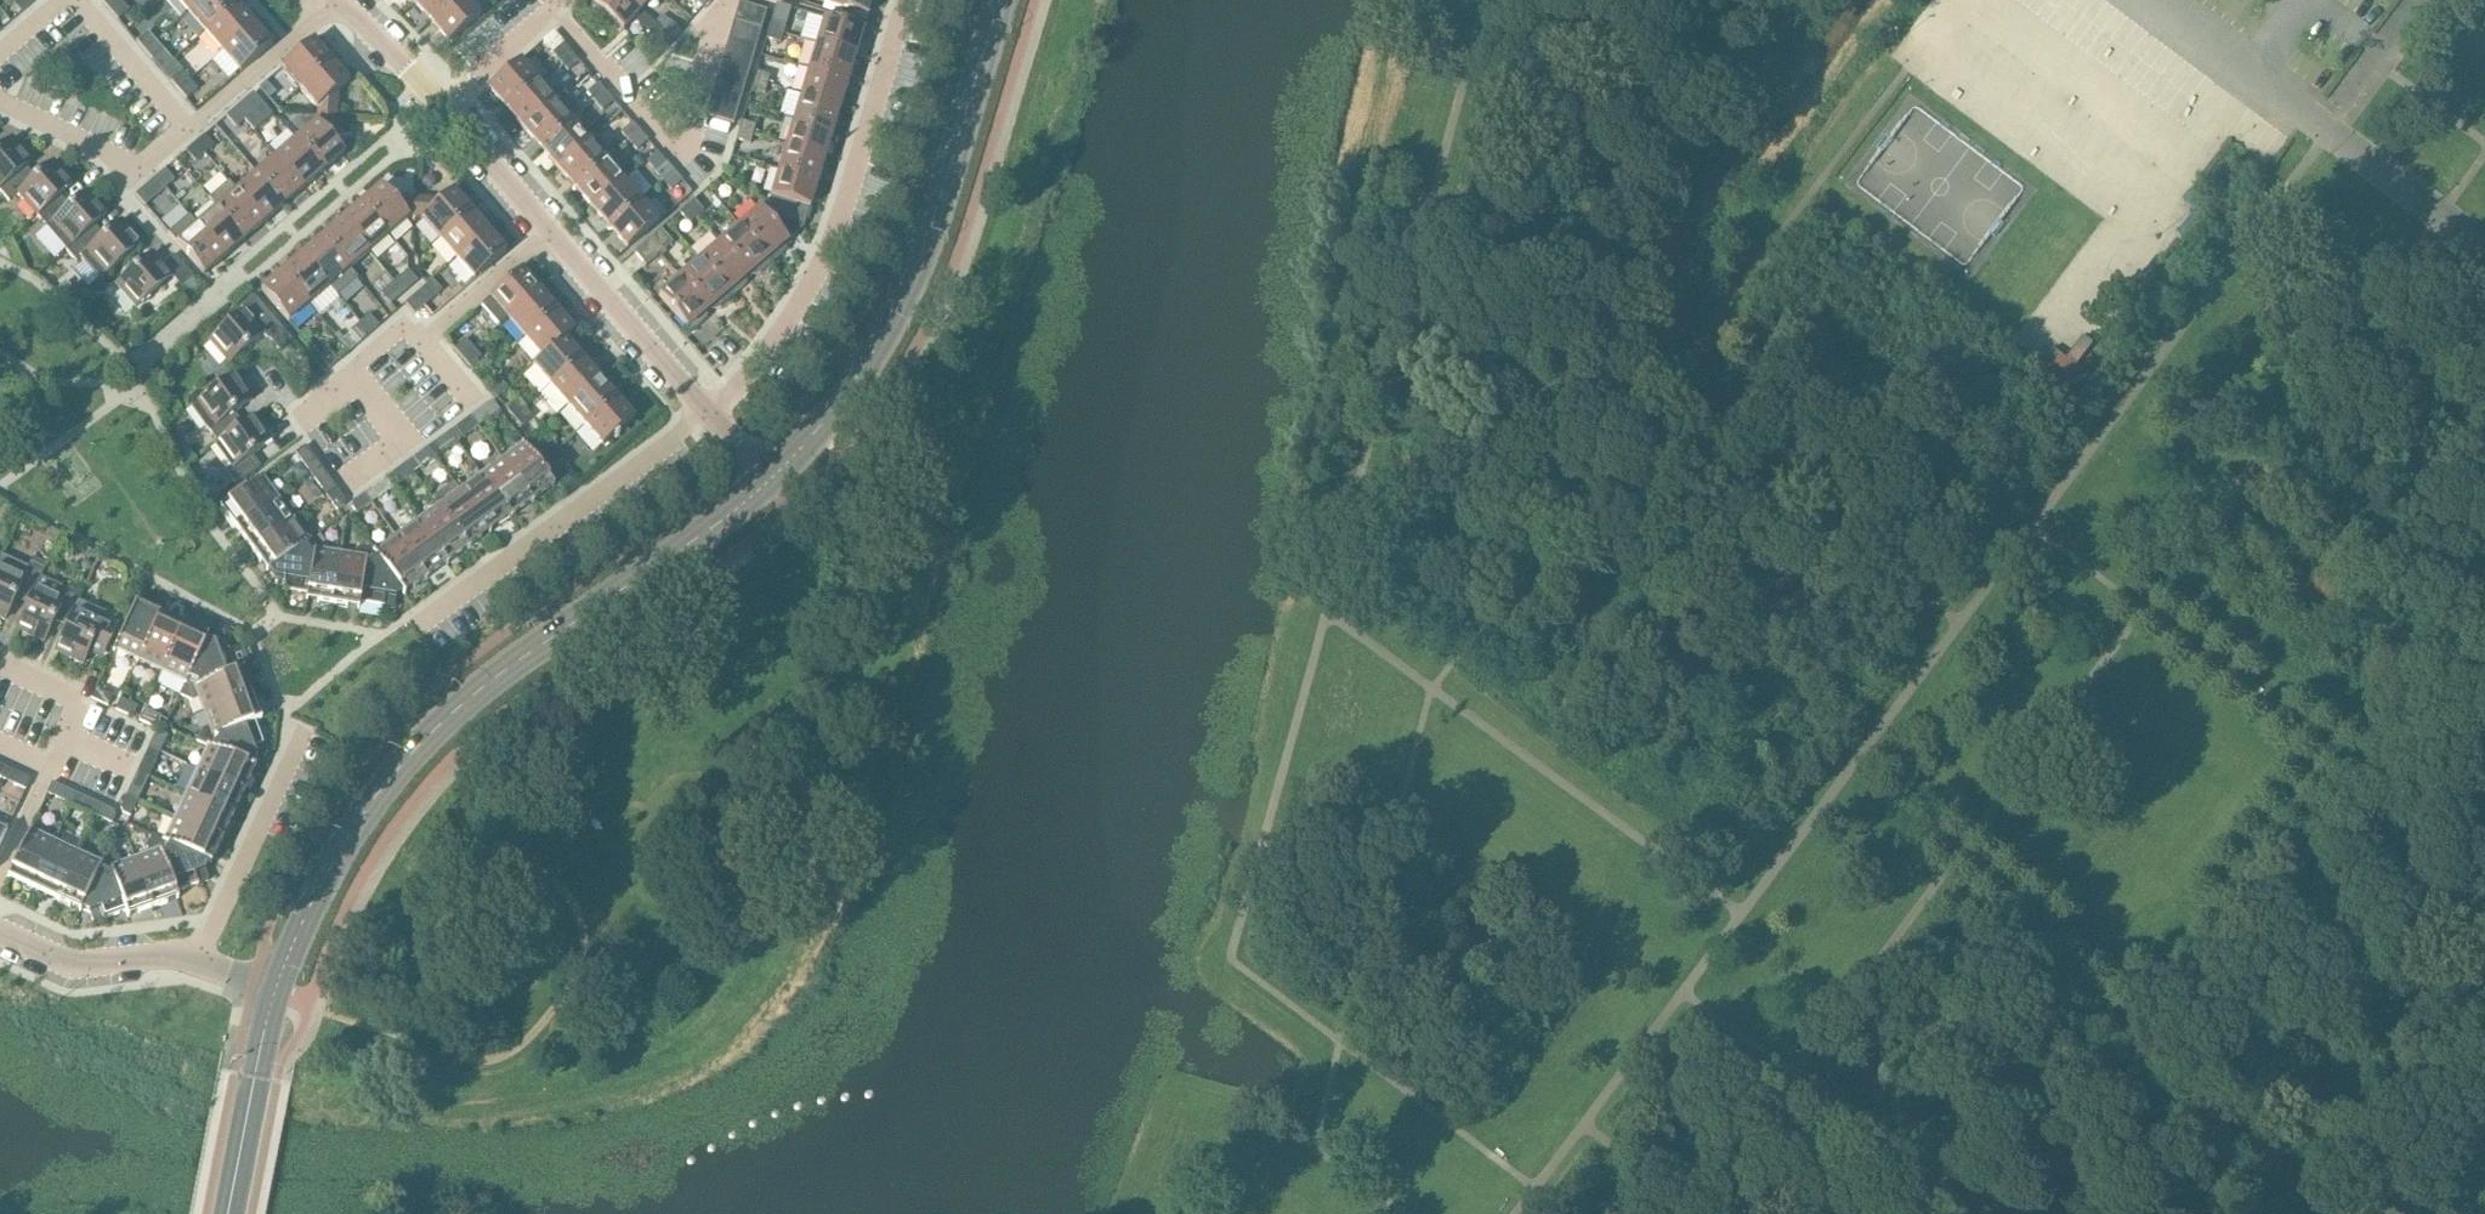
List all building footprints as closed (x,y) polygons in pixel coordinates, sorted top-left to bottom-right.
[(21,14),(30,6),(25,0),(14,0),(11,2),(21,14)] [(102,3),(110,13),(121,3),(119,0),(104,0),(102,3)] [(203,0),(175,0),(187,14),(203,0)] [(237,5),(232,0),(203,0),(187,14),(204,34),(237,5)] [(459,0),(419,0),(414,5),(431,24),(459,0)] [(431,24),(449,45),(482,16),(468,0),(459,0),(431,24)] [(624,32),(642,12),(628,0),(592,0),(590,2),(624,32)] [(642,12),(652,0),(628,0),(642,12)] [(708,0),(692,0),(702,9),(709,1),(708,0)] [(824,4),(867,17),(872,0),(825,0),(824,4)] [(117,21),(129,11),(121,3),(110,13),(117,21)] [(767,11),(739,3),(733,21),(761,30),(767,11)] [(222,54),(254,26),(237,5),(204,34),(222,54)] [(788,17),(782,15),(785,8),(776,5),(771,22),(785,26),(788,17)] [(662,16),(655,24),(662,30),(674,40),(681,33),(662,16)] [(863,31),(823,19),(815,45),(855,57),(863,31)] [(727,42),(755,50),(761,30),(733,21),(727,42)] [(768,32),(783,36),(785,26),(771,22),(768,32)] [(240,75),(272,46),(254,26),(222,54),(240,75)] [(655,38),(645,50),(657,60),(667,48),(674,40),(662,30),(655,38)] [(783,36),(768,32),(766,40),(780,45),(783,36)] [(147,33),(136,43),(144,52),(155,42),(147,33)] [(152,61),(163,51),(155,42),(144,52),(152,61)] [(313,42),(281,69),(300,91),(331,63),(313,42)] [(722,61),(750,69),(755,50),(727,42),(722,61)] [(563,45),(552,54),(560,64),(571,54),(563,45)] [(855,57),(815,45),(807,70),(848,82),(855,57)] [(568,73),(579,63),(571,54),(560,64),(568,73)] [(522,61),(487,91),(504,112),(539,82),(522,61)] [(716,79),(744,87),(750,69),(722,61),(716,79)] [(317,117),(336,118),(338,93),(349,84),(331,63),(300,91),(317,111),(317,117)] [(848,82),(807,70),(800,95),(840,107),(848,82)] [(182,72),(170,82),(178,91),(190,82),(182,72)] [(754,81),(768,86),(770,76),(756,72),(754,81)] [(711,98),(739,107),(744,87),(716,79),(711,98)] [(768,86),(754,81),(751,91),(765,95),(768,86)] [(186,100),(197,91),(190,82),(178,91),(186,100)] [(522,132),(556,102),(539,82),(504,112),(522,132)] [(597,84),(586,94),(595,104),(606,94),(597,84)] [(253,94),(244,102),(254,113),(263,105),(253,94)] [(602,112),(613,103),(606,94),(595,104),(602,112)] [(840,107),(800,95),(792,120),(833,132),(840,107)] [(705,117),(713,119),(733,125),(739,107),(711,98),(705,117)] [(235,109),(234,110),(244,121),(254,113),(244,102),(235,109)] [(539,152),(574,122),(556,102),(522,132),(539,152)] [(263,105),(254,113),(263,124),(272,116),(263,105)] [(234,110),(226,117),(235,129),(244,121),(234,110)] [(254,113),(244,121),(253,132),(263,124),(254,113)] [(295,140),(323,172),(344,155),(334,144),(336,118),(317,117),(316,122),(295,140)] [(833,132),(792,120),(785,146),(825,158),(833,132)] [(556,172),(591,142),(574,122),(539,152),(556,172)] [(739,132),(753,136),(756,126),(742,122),(739,132)] [(632,124),(621,134),(629,143),(640,133),(632,124)] [(753,136),(739,132),(736,141),(750,145),(753,136)] [(637,152),(648,142),(640,133),(629,143),(637,152)] [(214,147),(204,136),(195,144),(205,155),(214,147)] [(32,162),(12,139),(0,149),(0,190),(26,167),(32,162)] [(323,172),(295,140),(275,158),(303,190),(323,172)] [(573,191),(608,161),(591,142),(556,172),(573,191)] [(186,152),(196,163),(205,155),(195,144),(186,152)] [(825,158),(785,146),(777,170),(817,182),(825,158)] [(255,175),(283,207),(303,190),(275,158),(255,175)] [(590,211),(625,181),(608,161),(573,191),(590,211)] [(60,197),(73,185),(54,163),(35,178),(26,167),(0,190),(0,192),(9,203),(17,196),(36,218),(60,197)] [(666,164),(655,173),(663,183),(674,173),(666,164)] [(174,182),(164,170),(156,178),(165,189),(174,182)] [(817,182),(777,170),(769,197),(770,198),(768,205),(803,229),(809,209),(809,210),(817,182)] [(671,192),(682,182),(674,173),(663,183),(671,192)] [(283,207),(255,175),(236,191),(264,223),(283,207)] [(146,186),(156,197),(165,189),(156,178),(146,186)] [(607,231),(642,201),(625,181),(590,211),(607,231)] [(361,204),(389,237),(410,219),(415,220),(417,200),(391,198),(381,187),(361,204)] [(264,223),(236,191),(216,209),(243,241),(264,223)] [(439,241),(471,213),(453,191),(441,202),(417,200),(415,220),(421,220),(439,241)] [(94,226),(107,215),(87,193),(70,208),(60,197),(36,218),(37,219),(38,218),(46,227),(45,227),(66,251),(94,226)] [(625,251),(659,221),(642,201),(607,231),(625,251)] [(687,208),(696,218),(703,212),(694,201),(687,208)] [(389,237),(361,204),(341,221),(369,254),(389,237)] [(803,229),(768,205),(767,210),(763,213),(759,208),(738,226),(767,260),(803,229)] [(696,218),(687,208),(679,214),(689,225),(696,218)] [(243,241),(216,209),(196,226),(224,258),(243,241)] [(455,260),(488,232),(471,213),(439,241),(455,260)] [(168,234),(203,276),(224,258),(196,226),(188,217),(168,234)] [(141,244),(121,221),(104,237),(94,226),(66,251),(66,252),(76,263),(81,259),(100,280),(141,244)] [(369,254),(341,221),(321,239),(350,271),(369,254)] [(717,244),(747,278),(767,260),(738,226),(717,244)] [(652,237),(664,251),(673,244),(661,230),(652,237)] [(473,281),(506,253),(488,232),(455,260),(473,281)] [(664,251),(652,237),(633,253),(646,267),(664,251)] [(358,280),(350,271),(321,239),(301,256),(330,289),(329,289),(337,298),(358,280)] [(747,278),(717,244),(698,260),(727,295),(747,278)] [(136,310),(172,278),(182,289),(188,297),(198,288),(191,280),(193,279),(173,255),(162,265),(152,254),(115,286),(136,310)] [(281,273),(310,306),(329,289),(330,289),(301,256),(281,273)] [(727,295),(698,260),(678,278),(707,312),(727,295)] [(398,279),(407,291),(417,282),(407,271),(398,279)] [(522,271),(489,299),(481,306),(498,327),(507,320),(540,292),(522,271)] [(261,291),(289,324),(310,306),(281,273),(261,291)] [(707,312),(678,278),(658,295),(687,329),(707,312)] [(389,287),(398,298),(407,291),(398,279),(389,287)] [(423,288),(433,300),(442,292),(432,281),(423,288)] [(68,302),(76,295),(66,283),(58,289),(68,302)] [(398,298),(389,287),(380,294),(390,306),(398,298)] [(414,296),(423,308),(433,300),(423,288),(414,296)] [(525,340),(543,325),(557,312),(540,292),(507,320),(525,340)] [(415,315),(423,308),(414,296),(405,304),(415,315)] [(291,341),(253,297),(243,306),(246,310),(209,342),(229,365),(264,334),(279,351),(291,341)] [(557,312),(543,325),(525,340),(540,359),(542,360),(565,340),(566,340),(575,332),(557,312)] [(360,323),(370,335),(379,327),(369,316),(360,323)] [(370,335),(360,323),(351,331),(360,343),(370,335)] [(462,359),(473,349),(465,340),(454,350),(462,359)] [(583,360),(566,340),(565,340),(542,360),(540,359),(531,367),(550,388),(550,389),(583,360)] [(473,349),(462,359),(470,368),(481,358),(473,349)] [(329,350),(319,358),(329,370),(338,362),(329,350)] [(600,380),(583,360),(550,389),(550,388),(541,395),(558,415),(566,407),(567,408),(600,380)] [(219,442),(243,425),(235,413),(253,399),(236,375),(192,407),(210,432),(211,431),(219,442)] [(488,389),(496,399),(508,389),(500,380),(488,389)] [(584,428),(617,400),(600,380),(567,408),(584,428)] [(517,400),(506,409),(514,420),(526,410),(517,400)] [(617,400),(584,428),(602,448),(634,420),(617,400)] [(484,423),(499,412),(492,402),(477,413),(484,423)] [(526,410),(514,420),(521,428),(533,418),(526,410)] [(243,425),(219,442),(215,445),(232,468),(226,472),(236,485),(260,467),(252,455),(271,442),(254,417),(243,425)] [(478,428),(470,418),(449,433),(456,443),(478,428)] [(449,433),(434,444),(442,454),(456,443),(449,433)] [(548,459),(560,450),(551,439),(540,449),(548,459)] [(554,488),(522,444),(501,459),(532,503),(554,488)] [(316,462),(305,447),(295,454),(306,469),(316,462)] [(413,459),(420,469),(435,458),(428,448),(413,459)] [(560,450),(548,459),(555,468),(567,458),(560,450)] [(532,503),(501,459),(479,475),(511,519),(532,503)] [(399,484),(414,474),(407,464),(391,474),(399,484)] [(311,476),(322,491),(332,484),(321,469),(311,476)] [(567,474),(560,481),(568,490),(578,482),(571,475),(567,474)] [(459,490),(458,490),(490,534),(491,533),(489,531),(497,525),(499,528),(511,519),(479,475),(459,490)] [(263,477),(219,509),(221,511),(235,531),(236,531),(279,500),(279,499),(263,477)] [(385,479),(370,490),(378,500),(392,489),(385,479)] [(311,483),(298,493),(309,508),(323,498),(311,483)] [(453,483),(432,499),(437,506),(468,550),(481,540),(479,538),(487,532),(489,534),(490,534),(458,490),(453,483)] [(337,512),(344,507),(345,501),(336,490),(326,497),(337,512)] [(352,503),(351,508),(356,515),(371,504),(364,494),(352,503)] [(279,500),(236,531),(236,532),(250,551),(251,552),(294,520),(279,500)] [(468,550),(437,506),(415,521),(447,565),(468,550)] [(294,520),(251,552),(260,564),(262,562),(268,571),(266,572),(266,573),(305,545),(310,541),(309,541),(294,520)] [(447,565),(415,521),(394,536),(426,580),(447,565)] [(310,541),(305,545),(313,556),(314,556),(307,595),(306,595),(305,602),(307,602),(307,600),(317,601),(317,604),(332,606),(341,554),(325,551),(326,545),(318,534),(309,541),(310,541)] [(374,551),(376,555),(378,557),(405,596),(406,595),(426,580),(394,536),(374,551)] [(341,554),(332,606),(347,609),(347,606),(358,608),(357,610),(359,611),(360,604),(359,604),(365,565),(366,565),(378,557),(376,555),(374,551),(367,542),(356,550),(355,556),(341,554)] [(305,545),(266,573),(267,574),(269,572),(274,579),(272,590),(306,595),(307,595),(314,556),(313,556),(305,545)] [(41,578),(45,568),(31,562),(28,568),(2,556),(0,560),(0,619),(4,621),(15,599),(28,605),(41,578)] [(405,596),(378,557),(366,565),(365,565),(359,604),(360,604),(394,609),(395,599),(402,593),(404,596),(405,596)] [(41,578),(28,605),(17,630),(44,643),(54,621),(67,627),(75,609),(76,608),(80,600),(61,591),(62,588),(41,578)] [(127,589),(134,592),(140,589),(140,582),(133,579),(127,582),(127,589)] [(67,627),(55,652),(83,665),(88,654),(101,660),(106,650),(119,622),(106,616),(106,615),(105,614),(79,602),(76,608),(75,609),(67,627)] [(135,603),(112,653),(136,664),(138,665),(160,615),(159,615),(137,604),(135,603)] [(160,615),(138,665),(160,675),(161,675),(183,626),(183,625),(161,615),(160,615)] [(183,626),(161,675),(162,676),(184,686),(186,682),(187,682),(205,642),(207,638),(207,637),(206,636),(205,639),(196,635),(197,632),(183,626)] [(221,629),(214,643),(207,640),(208,637),(207,637),(187,682),(197,687),(244,671),(243,668),(236,671),(226,642),(229,633),(221,629)] [(184,686),(179,696),(191,702),(197,700),(202,714),(253,696),(247,681),(244,682),(241,672),(244,671),(197,687),(187,682),(186,682),(184,686)] [(91,700),(108,707),(113,696),(96,688),(91,700)] [(201,730),(196,742),(206,747),(206,748),(211,750),(217,736),(255,723),(262,721),(261,719),(258,720),(255,711),(258,710),(253,696),(202,714),(207,728),(201,730)] [(120,700),(115,711),(132,719),(137,707),(120,700)] [(144,711),(139,722),(152,728),(157,726),(161,718),(144,711)] [(217,736),(211,750),(255,770),(256,768),(253,767),(257,759),(267,756),(255,723),(217,736)] [(155,735),(149,748),(160,753),(167,737),(160,733),(155,735)] [(206,748),(195,770),(245,793),(245,792),(251,779),(248,778),(252,769),(255,770),(211,750),(206,748)] [(145,755),(137,772),(149,778),(157,761),(145,755)] [(185,793),(184,794),(233,817),(234,816),(244,793),(245,793),(195,770),(195,771),(185,793)] [(14,772),(9,783),(26,791),(31,780),(14,772)] [(137,772),(130,787),(142,793),(149,778),(137,772)] [(52,783),(47,794),(64,802),(69,791),(52,783)] [(93,802),(76,794),(71,806),(88,814),(95,816),(100,805),(93,802)] [(233,817),(184,794),(173,817),(223,840),(233,817)] [(138,801),(126,796),(120,809),(122,814),(130,818),(138,801)] [(100,805),(95,816),(111,824),(115,817),(113,811),(100,805)] [(173,817),(162,840),(167,843),(209,863),(212,854),(215,856),(223,840),(173,817)] [(30,830),(7,879),(9,880),(32,890),(54,842),(30,830)] [(149,854),(135,859),(153,909),(167,904),(166,902),(175,898),(176,901),(178,900),(176,893),(175,894),(161,855),(167,843),(162,840),(152,836),(147,848),(149,854)] [(55,901),(78,853),(54,842),(32,890),(55,901)] [(176,893),(209,882),(205,871),(208,864),(211,865),(211,864),(209,863),(167,843),(161,855),(175,894),(176,893)] [(100,863),(99,866),(100,866),(112,871),(128,918),(130,918),(128,914),(138,911),(139,914),(153,909),(135,859),(121,864),(118,858),(111,855),(106,852),(102,859),(100,863)] [(78,853),(55,901),(69,908),(71,905),(80,909),(79,912),(80,912),(100,866),(99,866),(100,863),(78,853)] [(112,871),(100,866),(80,912),(80,913),(82,910),(89,914),(93,924),(125,912),(127,918),(128,918),(112,871)]
